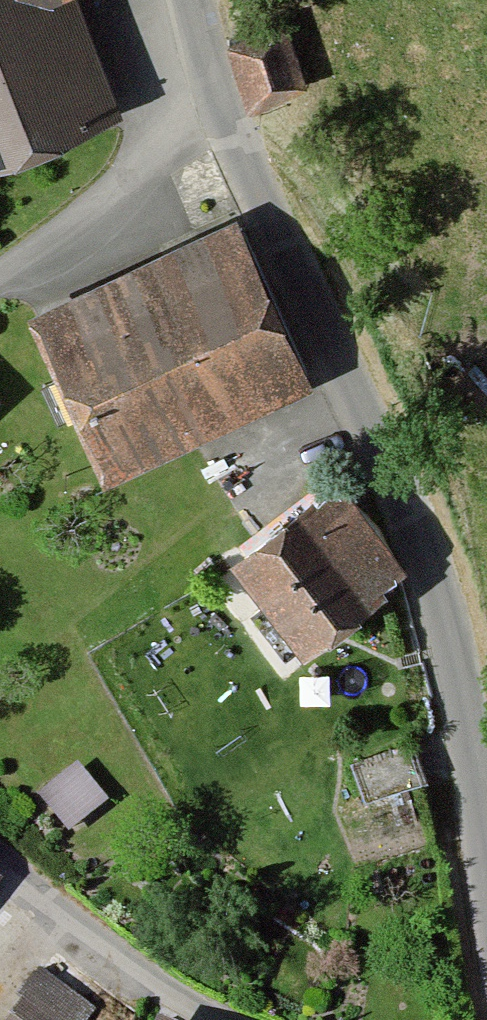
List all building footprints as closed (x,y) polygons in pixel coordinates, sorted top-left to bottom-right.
[(123,111),(81,0),(0,0),(0,156),(123,111)] [(284,29),(225,51),(250,117),(308,96),(284,29)] [(245,223),(36,311),(106,477),(315,389),(245,223)] [(340,482),(225,557),(291,658),(406,583),(340,482)] [(64,817),(93,795),(70,765),(41,787),(64,817)] [(46,971),(9,1019),(93,1019),(100,1011),(46,971)]
